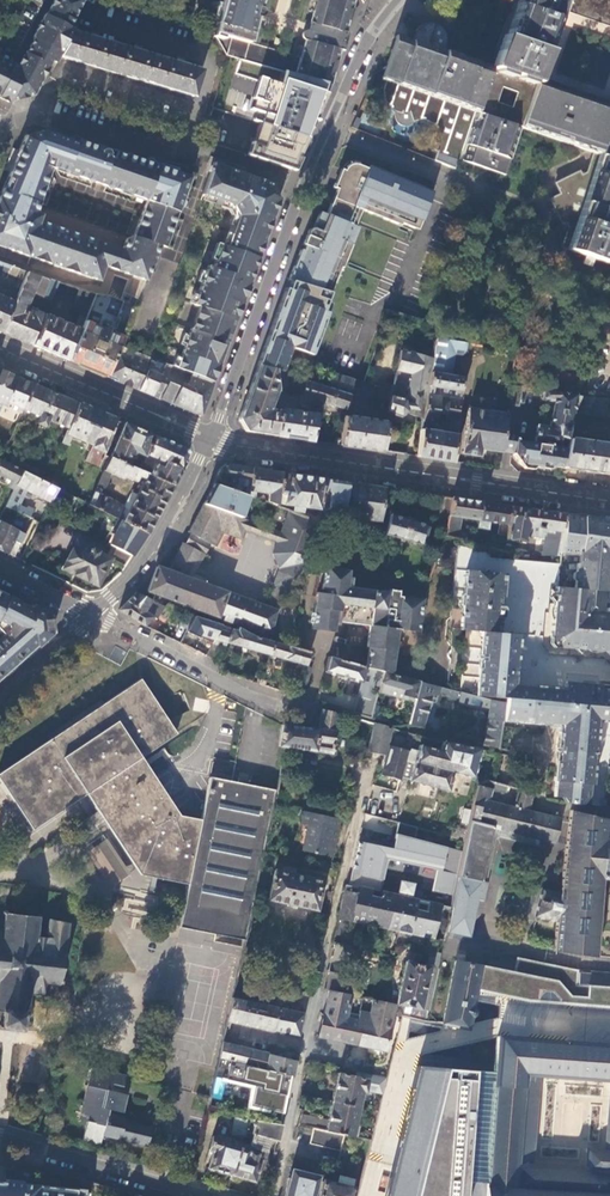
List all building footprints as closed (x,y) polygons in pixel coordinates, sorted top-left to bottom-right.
[(22,69),(23,76),(21,77),(11,100),(35,95),(39,87),(35,86),(31,68),(66,0),(57,0),(49,17),(46,15),(34,38),(37,40),(22,69)] [(75,28),(74,28),(73,27),(72,26),(72,25),(72,24),(72,23),(73,22),(84,0),(66,0),(31,68),(35,86),(39,87),(51,63),(54,62),(57,63),(60,56),(73,32),(75,28)] [(221,2),(217,16),(213,31),(231,36),(249,42),(256,16),(256,17),(258,17),(260,16),(261,15),(261,14),(262,13),(262,11),(261,10),(260,9),(259,7),(258,7),(260,0),(222,0),(221,2)] [(302,38),(303,39),(304,39),(299,57),(294,75),(330,85),(353,0),(315,0),(308,26),(307,29),(305,29),(303,30),(302,31),(301,32),(300,34),(301,36),(302,38)] [(500,35),(547,52),(561,11),(563,3),(565,0),(512,0),(500,35)] [(563,3),(609,20),(609,0),(565,0),(563,3)] [(414,41),(445,52),(447,49),(448,45),(449,41),(449,39),(448,33),(444,28),(443,26),(440,24),(435,22),(429,22),(425,23),(420,26),(416,31),(415,34),(414,41)] [(73,32),(60,56),(193,96),(201,70),(73,32)] [(388,83),(476,113),(492,68),(445,52),(414,41),(397,35),(382,81),(388,83)] [(546,86),(541,84),(536,82),(547,52),(500,35),(492,59),(495,60),(492,68),(476,113),(460,158),(500,174),(504,176),(522,129),(587,151),(594,153),(599,155),(609,158),(609,109),(546,86)] [(249,42),(231,36),(227,56),(239,60),(294,75),(299,57),(249,42)] [(0,60),(0,95),(0,96),(0,98),(10,102),(11,100),(21,77),(23,76),(22,69),(12,64),(11,66),(0,60)] [(330,85),(294,75),(239,60),(234,75),(257,82),(248,110),(255,112),(252,121),(259,123),(306,138),(314,121),(316,121),(330,85)] [(437,150),(460,158),(476,113),(388,83),(386,86),(385,92),(385,99),(387,104),(391,109),(395,112),(401,114),(407,114),(412,113),(414,121),(417,120),(422,120),(431,124),(434,126),(437,130),(439,137),(439,144),(437,150)] [(220,84),(216,96),(230,100),(234,88),(220,84)] [(249,155),(292,169),(306,138),(259,123),(249,155)] [(10,173),(3,192),(4,192),(38,205),(52,168),(146,201),(134,235),(131,237),(160,247),(166,249),(192,178),(175,173),(176,169),(149,162),(127,156),(127,154),(79,140),(74,152),(61,147),(64,136),(53,132),(53,134),(45,131),(26,136),(20,151),(10,173)] [(566,250),(599,155),(594,153),(588,172),(583,175),(580,171),(555,182),(561,193),(550,199),(561,225),(566,223),(569,229),(561,248),(566,250)] [(599,155),(566,250),(585,256),(582,264),(591,267),(593,259),(604,262),(609,264),(609,158),(599,155)] [(276,207),(279,199),(276,198),(271,187),(273,184),(212,163),(201,196),(232,208),(237,219),(226,247),(221,245),(214,264),(246,274),(252,258),(257,259),(266,235),(261,233),(267,215),(272,217),(276,207)] [(432,197),(434,192),(370,166),(369,169),(356,164),(355,164),(353,164),(351,164),(349,165),(347,167),(345,170),(347,171),(334,204),(331,203),(327,214),(320,212),(313,227),(311,229),(308,231),(309,235),(317,239),(314,248),(305,245),(303,250),(300,249),(289,279),(292,279),(295,280),(332,292),(341,267),(343,268),(359,228),(352,225),(353,222),(357,223),(362,210),(401,226),(402,223),(418,229),(425,214),(421,212),(422,209),(426,210),(432,197)] [(160,247),(131,237),(126,239),(122,250),(39,222),(41,215),(35,213),(38,205),(4,192),(0,201),(0,246),(30,256),(30,257),(99,282),(105,266),(146,281),(160,247)] [(469,204),(471,199),(459,194),(457,199),(458,199),(455,206),(466,211),(467,207),(469,204)] [(10,266),(0,262),(0,277),(6,279),(10,266)] [(246,274),(214,264),(213,268),(207,266),(193,305),(203,309),(195,332),(190,329),(175,368),(213,383),(219,365),(214,363),(216,357),(222,359),(236,319),(231,318),(236,304),(241,305),(249,281),(244,279),(246,274)] [(15,302),(27,273),(21,270),(8,299),(15,302)] [(15,302),(2,332),(34,346),(46,315),(37,312),(27,307),(33,293),(42,298),(49,280),(27,273),(15,302)] [(324,311),(332,292),(295,280),(292,279),(289,289),(286,287),(277,311),(283,313),(282,315),(322,327),(328,313),(324,311)] [(51,301),(57,283),(49,280),(42,298),(51,301)] [(86,317),(94,295),(78,290),(70,311),(86,317)] [(107,376),(119,347),(123,337),(113,333),(120,318),(116,316),(123,302),(106,295),(95,294),(94,295),(86,317),(81,330),(69,361),(107,376)] [(2,332),(15,302),(8,299),(0,296),(0,332),(2,332)] [(312,355),(322,327),(282,315),(283,313),(277,311),(265,346),(271,348),(269,353),(269,354),(285,360),(290,347),(312,355)] [(46,315),(34,346),(69,361),(81,330),(46,315)] [(465,351),(466,343),(436,337),(432,362),(433,363),(431,372),(452,375),(455,353),(461,354),(465,351)] [(118,381),(130,351),(119,347),(107,376),(118,381)] [(433,363),(432,362),(415,354),(401,350),(393,384),(382,381),(378,399),(389,401),(387,412),(402,416),(406,413),(416,416),(416,419),(419,424),(421,425),(422,420),(427,394),(431,372),(433,363)] [(124,383),(137,353),(130,351),(118,381),(124,383)] [(282,371),(285,360),(269,354),(269,353),(263,351),(258,364),(275,369),(282,371)] [(139,390),(152,359),(137,353),(124,383),(139,390)] [(139,390),(153,395),(165,364),(152,359),(139,390)] [(201,416),(213,383),(175,368),(165,364),(153,395),(201,416)] [(275,369),(258,364),(256,371),(239,419),(247,431),(277,436),(280,411),(279,411),(267,409),(273,396),(273,389),(277,389),(275,369)] [(314,378),(318,368),(311,366),(308,375),(314,378)] [(17,377),(3,371),(0,370),(0,403),(5,405),(6,403),(17,377)] [(452,375),(431,372),(427,394),(437,396),(437,393),(434,393),(435,387),(456,390),(455,399),(462,400),(465,377),(452,375)] [(351,395),(355,379),(335,373),(330,389),(351,395)] [(306,382),(305,381),(292,376),(287,392),(301,397),(299,405),(317,411),(318,401),(302,396),(306,382)] [(23,409),(33,384),(23,379),(17,377),(6,403),(18,407),(17,410),(21,412),(23,409)] [(346,410),(351,395),(330,389),(309,382),(310,378),(307,378),(305,381),(306,382),(302,396),(318,401),(345,410),(346,410)] [(68,428),(78,403),(53,392),(33,384),(23,409),(42,417),(39,424),(48,428),(51,421),(68,428)] [(510,384),(507,404),(518,406),(521,386),(510,384)] [(575,401),(576,395),(556,392),(545,390),(543,401),(556,402),(551,422),(539,421),(537,427),(535,443),(520,441),(518,438),(502,436),(500,451),(500,452),(510,454),(523,468),(530,469),(534,467),(547,469),(550,467),(561,469),(569,439),(571,428),(573,415),(575,401)] [(437,396),(427,394),(422,420),(433,422),(437,423),(441,396),(437,396)] [(583,414),(585,396),(576,395),(575,401),(580,402),(579,414),(583,414)] [(585,396),(583,414),(609,417),(609,398),(585,396)] [(459,422),(462,400),(455,399),(450,398),(447,420),(459,422)] [(108,434),(115,418),(94,409),(78,403),(68,428),(61,443),(66,445),(72,432),(92,441),(84,460),(96,466),(105,446),(100,444),(106,433),(108,434)] [(500,451),(502,436),(506,413),(468,407),(462,453),(480,456),(481,448),(500,451)] [(280,411),(277,436),(313,441),(316,414),(279,409),(279,411),(280,411)] [(340,445),(384,451),(387,422),(344,416),(340,445)] [(433,422),(422,420),(421,425),(417,456),(453,462),(459,422),(447,420),(445,433),(428,430),(429,426),(432,426),(433,422)] [(145,456),(154,435),(136,427),(123,422),(108,455),(128,465),(135,451),(145,456)] [(187,452),(184,448),(182,446),(169,441),(154,435),(145,456),(139,470),(172,486),(181,470),(187,452)] [(561,469),(609,475),(609,444),(569,439),(561,469)] [(87,503),(118,518),(147,532),(159,509),(172,486),(139,470),(128,465),(108,455),(87,503)] [(22,471),(1,460),(0,462),(0,475),(10,480),(7,487),(14,490),(22,471)] [(219,472),(214,485),(245,494),(252,468),(231,465),(226,466),(221,469),(219,472)] [(252,468),(245,494),(249,496),(253,497),(256,489),(269,493),(268,498),(259,495),(258,498),(276,505),(278,494),(281,479),(282,473),(252,468)] [(53,497),(58,488),(22,471),(14,490),(6,507),(29,518),(33,511),(27,508),(26,509),(19,506),(26,490),(50,503),(53,497)] [(287,480),(281,479),(278,494),(284,495),(282,504),(319,509),(320,504),(323,479),(288,473),(287,480)] [(347,482),(323,479),(320,504),(326,505),(326,507),(334,516),(343,507),(347,482)] [(385,488),(353,483),(347,515),(380,520),(385,488)] [(245,494),(214,485),(203,504),(241,517),(249,496),(245,494)] [(452,497),(440,495),(437,513),(448,515),(452,497)] [(452,497),(448,515),(445,534),(457,537),(459,530),(461,517),(479,520),(481,501),(452,497)] [(512,506),(481,501),(479,520),(477,527),(488,529),(489,522),(508,525),(512,506)] [(241,517),(203,504),(188,532),(191,534),(210,545),(215,547),(216,545),(223,533),(241,540),(245,531),(263,538),(268,526),(241,517)] [(564,513),(512,506),(508,525),(505,543),(504,550),(513,553),(514,546),(515,540),(525,542),(526,535),(537,537),(538,536),(540,537),(545,538),(543,551),(539,551),(539,554),(547,555),(558,555),(558,553),(564,513)] [(321,533),(325,523),(321,522),(320,523),(316,522),(317,520),(289,510),(281,531),(268,526),(263,538),(275,542),(271,553),(278,568),(289,572),(292,564),(303,567),(322,542),(318,542),(315,536),(321,533)] [(564,513),(558,553),(578,554),(575,589),(592,590),(609,592),(609,580),(609,520),(564,513)] [(385,533),(420,544),(422,540),(426,541),(430,528),(426,527),(426,524),(391,514),(385,533)] [(139,545),(147,532),(118,518),(114,526),(117,528),(108,544),(111,545),(131,556),(139,545)] [(13,556),(24,534),(0,522),(0,550),(1,550),(13,556)] [(459,530),(457,537),(467,540),(469,534),(459,530)] [(191,534),(184,545),(199,553),(204,556),(210,545),(191,534)] [(475,542),(476,536),(469,534),(467,540),(475,542)] [(124,567),(131,556),(111,545),(105,556),(75,541),(63,564),(69,567),(78,571),(76,575),(97,586),(110,560),(124,567)] [(496,541),(495,548),(504,550),(505,543),(496,541)] [(184,545),(181,543),(178,548),(164,570),(156,567),(146,591),(236,624),(237,622),(268,633),(277,610),(268,607),(265,606),(185,578),(199,553),(184,545)] [(289,572),(278,568),(265,606),(268,607),(277,610),(285,593),(303,567),(292,564),(289,572)] [(392,674),(397,637),(405,631),(416,633),(419,631),(423,600),(398,597),(399,591),(390,590),(389,595),(386,595),(386,593),(351,588),(352,578),(347,578),(348,570),(325,568),(323,590),(326,590),(325,595),(318,594),(318,597),(315,597),(311,628),(333,631),(334,626),(338,627),(339,622),(363,626),(368,631),(365,647),(370,648),(368,667),(385,672),(392,674)] [(465,571),(460,630),(482,632),(498,633),(499,618),(501,618),(502,617),(503,606),(501,606),(503,582),(504,574),(465,571)] [(575,589),(555,587),(551,638),(555,639),(558,641),(557,646),(609,651),(609,608),(607,607),(606,612),(593,610),(593,609),(592,608),(591,607),(592,590),(575,589)] [(47,614),(30,605),(29,608),(12,600),(11,603),(5,600),(8,595),(0,591),(0,677),(26,653),(19,646),(28,637),(37,647),(51,634),(47,614)] [(155,620),(165,607),(147,597),(137,592),(118,610),(143,626),(144,625),(151,616),(155,620)] [(56,630),(64,623),(53,617),(56,630)] [(266,639),(253,635),(236,627),(235,629),(231,628),(229,633),(219,630),(206,657),(214,660),(224,642),(269,655),(275,642),(266,639)] [(518,635),(498,633),(482,632),(477,696),(505,699),(502,719),(527,721),(529,686),(520,686),(517,688),(513,688),(514,678),(516,678),(517,669),(515,669),(518,635)] [(192,650),(201,654),(205,645),(196,641),(192,650)] [(311,652),(275,642),(269,655),(303,665),(306,666),(311,652)] [(380,691),(385,672),(368,667),(329,657),(325,672),(362,683),(353,715),(372,720),(375,710),(380,691)] [(306,667),(306,666),(303,665),(296,682),(306,686),(312,669),(306,667)] [(415,702),(420,681),(392,674),(385,672),(380,691),(415,702)] [(201,820),(179,815),(151,774),(146,766),(143,762),(141,758),(177,734),(169,723),(141,679),(104,703),(101,699),(47,735),(50,739),(0,773),(0,781),(8,793),(33,830),(86,795),(90,801),(95,809),(102,818),(125,854),(129,860),(139,875),(153,878),(189,885),(201,820)] [(433,718),(438,696),(457,701),(459,692),(420,681),(415,702),(409,725),(438,732),(441,721),(433,718)] [(529,686),(527,721),(553,723),(560,723),(562,723),(560,749),(594,752),(597,719),(609,721),(609,704),(608,702),(599,701),(600,684),(568,682),(564,685),(564,689),(556,689),(529,686)] [(477,696),(459,692),(457,701),(457,702),(488,710),(482,746),(498,749),(502,719),(505,699),(477,696)] [(375,710),(372,720),(387,724),(389,714),(375,710)] [(279,747),(285,748),(332,754),(339,715),(323,711),(320,730),(282,725),(282,729),(281,734),(279,747)] [(361,735),(364,721),(351,718),(348,732),(361,735)] [(375,724),(369,753),(384,755),(385,755),(392,729),(375,724)] [(478,736),(467,734),(466,740),(477,742),(478,736)] [(479,749),(442,742),(439,751),(419,745),(417,751),(411,750),(408,762),(404,761),(407,751),(390,747),(382,776),(399,780),(400,776),(409,779),(409,780),(447,790),(452,773),(471,778),(479,749)] [(590,801),(594,752),(560,749),(559,763),(556,797),(569,798),(569,801),(583,802),(582,804),(587,804),(589,804),(590,801)] [(250,778),(239,776),(238,782),(249,784),(250,778)] [(201,820),(189,885),(181,927),(244,941),(276,789),(256,785),(249,784),(238,782),(231,781),(210,777),(201,820)] [(491,829),(554,844),(560,819),(528,811),(533,793),(518,789),(513,808),(488,802),(492,782),(485,780),(476,787),(474,796),(471,807),(471,811),(467,826),(456,878),(457,878),(450,908),(448,917),(445,933),(468,938),(476,899),(484,900),(488,883),(480,881),(491,829)] [(471,807),(474,796),(467,795),(465,806),(471,807)] [(461,824),(467,826),(471,811),(464,810),(461,824)] [(580,955),(595,956),(599,908),(602,878),(606,837),(608,819),(570,810),(567,840),(560,894),(556,922),(553,952),(575,954),(575,951),(580,952),(580,955)] [(340,819),(305,811),(302,823),(311,825),(305,850),(331,857),(340,819)] [(345,886),(381,894),(388,861),(442,873),(448,849),(397,837),(394,850),(355,841),(345,886)] [(606,837),(602,878),(609,879),(609,838),(606,837)] [(129,875),(106,839),(86,852),(109,888),(129,875)] [(269,899),(317,910),(324,881),(296,875),(297,869),(285,867),(284,873),(275,871),(269,899)] [(398,894),(411,897),(414,885),(400,882),(398,894)] [(448,917),(450,908),(381,894),(345,886),(340,911),(338,919),(343,926),(335,931),(333,943),(353,947),(355,940),(349,932),(353,920),(373,925),(409,934),(410,933),(433,938),(438,915),(448,917)] [(556,922),(560,894),(533,889),(530,900),(527,915),(535,917),(556,922)] [(30,996),(43,997),(45,999),(48,997),(46,995),(47,983),(63,985),(63,982),(61,982),(62,979),(64,956),(67,956),(67,953),(65,953),(69,923),(48,920),(46,939),(35,938),(37,920),(39,917),(36,914),(35,917),(7,914),(3,911),(1,914),(4,916),(2,933),(0,933),(0,1030),(2,1030),(2,1029),(16,1030),(16,1032),(23,1032),(23,1028),(19,1028),(21,1015),(26,1015),(27,1018),(30,1016),(28,1013),(30,996)] [(429,966),(438,968),(440,955),(430,951),(427,966),(429,966)] [(502,955),(499,969),(511,972),(514,958),(502,955)] [(514,958),(511,972),(499,969),(482,965),(479,977),(479,985),(478,986),(477,989),(480,990),(523,999),(609,1007),(609,988),(607,987),(577,985),(579,972),(580,968),(552,963),(515,956),(514,958)] [(479,985),(479,977),(482,965),(454,959),(441,1024),(469,1030),(470,1025),(471,1024),(471,1020),(472,1020),(472,1017),(476,1009),(474,1007),(475,1003),(476,996),(477,995),(477,989),(478,986),(479,985)] [(401,1016),(426,1021),(436,974),(428,972),(429,966),(427,966),(406,962),(403,977),(401,987),(397,1005),(399,1005),(398,1011),(401,1016)] [(590,973),(579,972),(577,985),(607,987),(609,973),(591,971),(590,973)] [(346,976),(329,972),(325,990),(342,993),(346,976)] [(248,986),(235,983),(231,997),(245,1001),(247,992),(248,986)] [(262,996),(291,1003),(293,994),(264,987),(262,996)] [(252,1002),(254,994),(247,992),(245,1001),(252,1002)] [(359,1031),(357,1031),(352,1029),(355,1020),(357,1021),(358,1016),(343,1013),(346,1000),(347,995),(341,994),(341,995),(328,992),(323,1013),(322,1013),(317,1038),(356,1046),(359,1031)] [(362,998),(347,995),(346,1000),(361,1003),(362,998)] [(274,1030),(278,1009),(252,1002),(245,1001),(231,997),(226,1022),(273,1033),(274,1030)] [(356,1046),(386,1052),(392,1029),(390,1028),(396,1005),(373,1000),(368,1024),(360,1022),(357,1031),(359,1031),(356,1046)] [(278,1009),(274,1030),(298,1036),(304,1015),(278,1009)] [(496,1034),(496,1036),(493,1070),(484,1195),(609,1195),(609,1043),(496,1034)] [(63,1052),(69,1046),(70,1038),(63,1037),(55,1036),(53,1050),(63,1052)] [(265,1069),(269,1052),(222,1042),(218,1059),(265,1069)] [(291,1076),(295,1062),(292,1062),(293,1054),(283,1052),(282,1056),(269,1052),(265,1069),(265,1070),(287,1075),(291,1076)] [(265,1069),(218,1059),(216,1066),(215,1070),(214,1077),(254,1086),(249,1106),(278,1113),(281,1102),(287,1075),(265,1070),(265,1069)] [(493,1070),(419,1064),(386,1195),(484,1195),(493,1070)] [(125,1079),(90,1071),(86,1087),(88,1087),(79,1122),(87,1124),(82,1142),(100,1147),(103,1138),(146,1149),(151,1131),(123,1124),(124,1121),(107,1117),(109,1111),(122,1115),(126,1097),(109,1093),(111,1087),(122,1089),(125,1079)] [(356,1072),(355,1077),(367,1079),(368,1081),(366,1090),(382,1094),(386,1078),(356,1072)] [(338,1073),(331,1101),(359,1108),(363,1093),(365,1093),(366,1090),(368,1081),(367,1079),(355,1077),(338,1073)] [(285,1103),(291,1076),(287,1075),(281,1102),(285,1103)] [(301,1115),(298,1125),(313,1128),(345,1135),(353,1137),(359,1108),(331,1101),(327,1120),(301,1115)] [(257,1122),(268,1124),(269,1118),(259,1116),(257,1122)] [(244,1138),(249,1121),(235,1119),(230,1135),(234,1136),(234,1138),(231,1138),(230,1140),(224,1139),(224,1140),(212,1137),(208,1151),(212,1152),(207,1169),(212,1170),(231,1176),(241,1138),(244,1138)] [(278,1142),(281,1126),(279,1126),(272,1125),(268,1124),(257,1122),(249,1121),(244,1138),(251,1140),(253,1135),(269,1140),(278,1142)] [(341,1151),(345,1135),(313,1128),(309,1144),(341,1151)] [(241,1138),(231,1176),(247,1180),(253,1182),(257,1170),(261,1170),(268,1144),(269,1140),(253,1135),(251,1140),(244,1138),(241,1138)] [(393,1155),(373,1150),(371,1160),(367,1159),(358,1195),(384,1195),(393,1155)] [(299,1181),(302,1172),(291,1169),(289,1179),(299,1181)] [(319,1176),(302,1172),(299,1181),(289,1179),(284,1195),(315,1195),(319,1176)] [(84,1191),(21,1184),(22,1182),(5,1180),(5,1182),(0,1182),(0,1195),(83,1195),(84,1191)] [(354,1189),(322,1182),(319,1195),(352,1195),(354,1189)]
